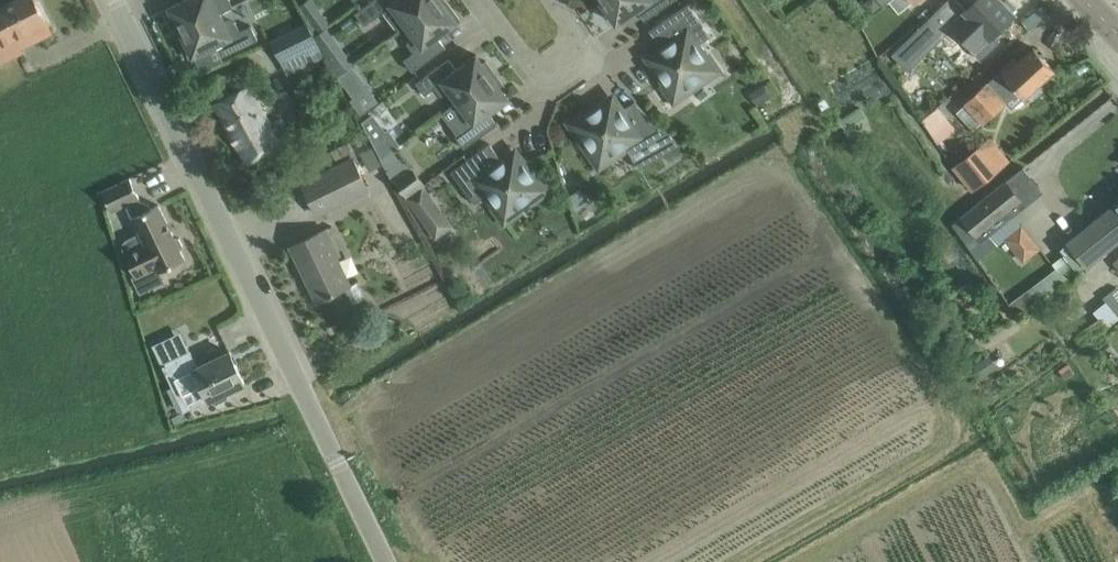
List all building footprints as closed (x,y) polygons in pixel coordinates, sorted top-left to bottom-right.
[(2,60),(22,50),(20,46),(50,31),(45,21),(35,0),(15,0),(0,8),(0,61),(2,60)] [(219,12),(232,5),(230,0),(181,0),(165,8),(177,33),(219,12)] [(440,0),(371,0),(355,12),(364,24),(382,11),(398,31),(406,25),(440,0)] [(446,0),(440,0),(406,25),(411,32),(407,43),(413,51),(403,59),(412,71),(445,47),(437,36),(460,19),(446,0)] [(597,2),(607,16),(610,14),(616,23),(636,9),(644,20),(673,0),(601,0),(597,2)] [(911,28),(885,50),(890,56),(910,36),(932,59),(947,44),(959,41),(966,34),(985,53),(997,41),(990,34),(1013,12),(1011,10),(1013,8),(1013,4),(1009,0),(1001,0),(975,0),(965,9),(956,0),(949,0),(915,33),(911,28)] [(899,10),(911,0),(890,0),(899,10)] [(928,5),(934,12),(942,4),(938,0),(933,0),(928,5)] [(688,2),(649,29),(662,49),(650,57),(666,80),(662,82),(674,99),(691,88),(688,84),(698,77),(700,81),(717,69),(706,53),(702,55),(695,45),(710,35),(688,2)] [(330,22),(319,8),(306,17),(308,19),(314,34),(330,22)] [(224,20),(219,12),(177,33),(189,57),(215,44),(221,57),(258,39),(251,25),(240,30),(235,21),(224,20)] [(880,55),(885,50),(911,28),(899,16),(868,41),(880,55)] [(324,57),(316,41),(308,23),(272,41),(288,74),(324,57)] [(326,29),(315,37),(338,76),(352,63),(326,29)] [(987,81),(965,101),(966,102),(982,120),(984,122),(1006,102),(1012,109),(1024,97),(1025,97),(1026,96),(1033,98),(1042,89),(1040,83),(1055,69),(1033,47),(1018,61),(1014,57),(1000,70),(988,82),(987,81)] [(457,102),(496,73),(485,60),(482,62),(476,54),(456,68),(448,57),(415,82),(424,94),(434,87),(440,95),(452,94),(457,102)] [(496,73),(457,102),(462,109),(458,120),(465,128),(455,135),(464,147),(497,123),(489,112),(509,97),(502,89),(506,87),(496,73)] [(762,83),(749,92),(758,105),(771,95),(762,83)] [(246,161),(265,151),(290,138),(281,121),(271,126),(249,84),(214,102),(246,161)] [(358,94),(351,99),(362,114),(379,101),(367,86),(358,94)] [(681,143),(667,130),(634,100),(620,110),(612,98),(588,114),(586,111),(569,122),(581,139),(585,136),(591,146),(588,149),(599,165),(616,154),(613,150),(623,144),(629,152),(638,168),(681,143)] [(941,104),(921,118),(938,142),(958,128),(941,104)] [(362,121),(381,157),(400,143),(388,128),(385,130),(372,113),(362,121)] [(991,137),(954,165),(973,190),(1010,162),(991,137)] [(489,142),(451,171),(474,203),(489,192),(496,202),(493,204),(504,220),(521,208),(518,205),(528,198),(530,201),(547,189),(534,173),(531,175),(515,153),(503,161),(489,142)] [(317,213),(336,203),(368,188),(353,158),(302,183),(317,213)] [(412,166),(394,180),(406,196),(424,182),(412,166)] [(140,199),(139,198),(129,178),(103,191),(113,211),(126,205),(132,217),(139,232),(126,239),(124,241),(123,243),(122,245),(122,247),(137,278),(157,268),(158,271),(164,268),(184,258),(158,204),(153,206),(152,204),(140,199)] [(1003,181),(961,215),(982,241),(1024,207),(1003,181)] [(405,197),(436,238),(453,225),(423,184),(405,197)] [(579,188),(567,196),(572,213),(589,202),(579,188)] [(1117,204),(1116,203),(1068,241),(1072,247),(1063,254),(1062,253),(1055,259),(1063,269),(1011,307),(1018,316),(1074,275),(1086,264),(1117,239),(1117,203),(1117,204)] [(1024,262),(1043,247),(1022,222),(1004,237),(1024,262)] [(357,282),(350,285),(335,255),(338,254),(326,228),(291,245),(318,301),(346,287),(353,302),(364,297),(357,282)] [(1117,287),(1105,297),(1117,314),(1117,287)] [(175,357),(160,364),(169,382),(174,380),(188,409),(207,399),(207,400),(211,398),(212,400),(216,403),(227,397),(228,394),(227,391),(244,382),(229,351),(198,366),(190,350),(189,350),(185,341),(171,347),(175,357)] [(974,365),(981,376),(996,366),(989,355),(974,365)] [(1065,378),(1074,372),(1068,363),(1060,369),(1065,378)]
